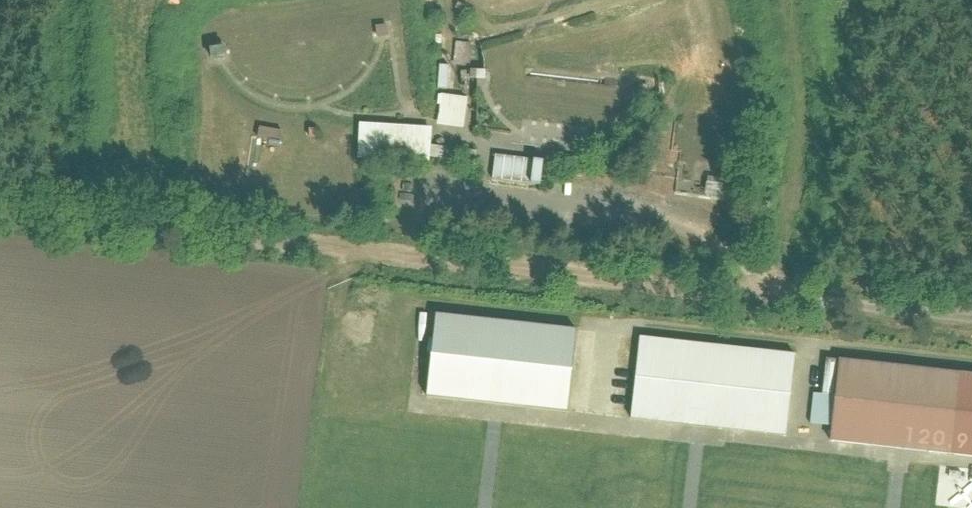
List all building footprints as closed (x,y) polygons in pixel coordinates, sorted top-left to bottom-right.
[(377,11),(362,12),(363,24),(378,23),(378,17),(377,11)] [(441,50),(458,50),(459,30),(442,29),(441,50)] [(210,47),(210,33),(193,33),(194,47),(210,47)] [(461,65),(471,65),(471,55),(461,55),(461,65)] [(598,70),(516,61),(514,75),(597,84),(598,70)] [(634,85),(635,74),(624,73),(623,83),(634,85)] [(451,108),(453,84),(428,82),(425,106),(451,108)] [(294,124),(307,124),(307,115),(294,115),(294,124)] [(401,148),(403,124),(348,120),(346,144),(401,148)] [(260,126),(258,135),(282,140),(284,130),(260,126)] [(463,137),(413,131),(412,143),(461,148),(463,137)] [(527,146),(480,139),(476,164),(523,171),(527,146)] [(712,181),(714,169),(692,167),(691,179),(712,181)] [(573,326),(432,311),(424,393),(564,408),(573,326)] [(784,435),(794,351),(639,332),(629,418),(784,435)] [(837,353),(827,439),(971,455),(971,369),(837,353)]
